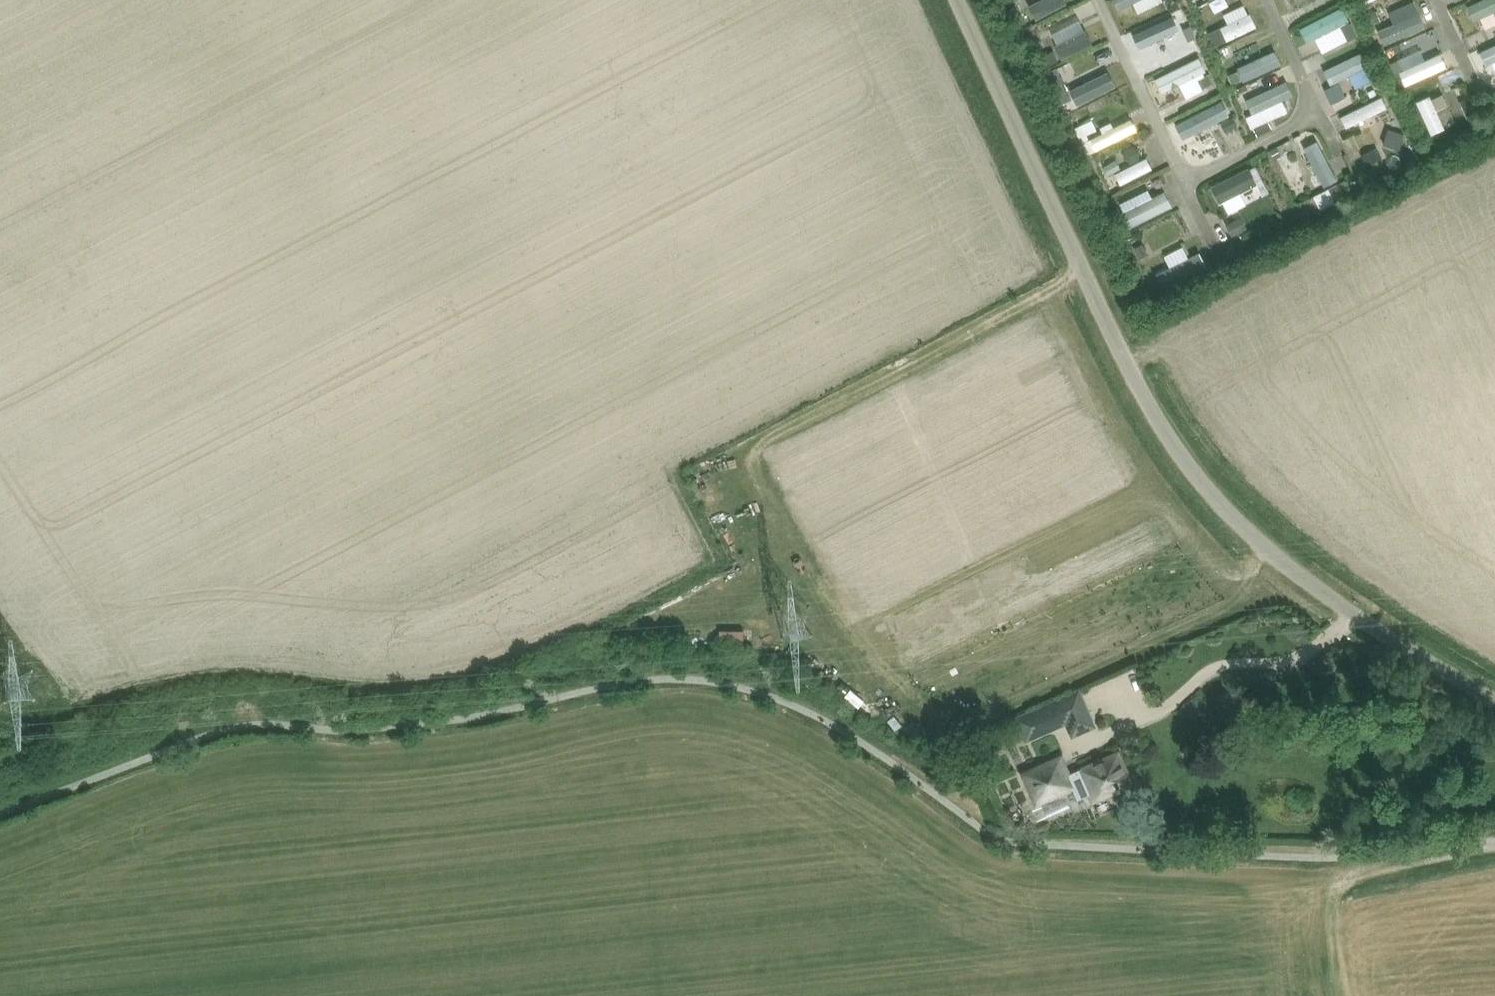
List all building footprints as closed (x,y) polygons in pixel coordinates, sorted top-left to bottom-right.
[(1061,0),(1026,0),(1025,0),(1030,12),(1061,0)] [(1300,36),(1321,28),(1325,39),(1344,33),(1332,0),(1329,0),(1292,13),(1300,36)] [(1494,6),(1494,0),(1465,0),(1473,16),(1494,6)] [(1402,2),(1372,13),(1381,38),(1412,26),(1402,2)] [(1207,21),(1215,38),(1252,20),(1244,3),(1207,21)] [(1135,20),(1141,37),(1179,23),(1173,6),(1135,20)] [(1049,36),(1058,53),(1087,39),(1079,21),(1049,36)] [(1494,64),(1494,37),(1483,41),(1492,65),(1494,64)] [(1354,84),(1370,75),(1353,43),(1318,62),(1326,77),(1344,67),(1354,84)] [(1399,65),(1391,69),(1397,83),(1431,67),(1424,53),(1417,56),(1412,45),(1394,53),(1399,65)] [(1264,47),(1222,63),(1229,79),(1271,62),(1264,47)] [(1197,85),(1189,67),(1199,62),(1193,49),(1156,66),(1165,85),(1173,82),(1178,94),(1197,85)] [(1054,62),(1060,74),(1071,69),(1065,56),(1054,62)] [(1103,67),(1090,71),(1087,63),(1071,69),(1076,81),(1062,86),(1068,100),(1110,84),(1103,67)] [(1238,91),(1245,109),(1284,95),(1277,77),(1238,91)] [(1451,81),(1440,85),(1449,114),(1468,108),(1466,100),(1457,102),(1451,81)] [(1428,131),(1442,124),(1424,87),(1409,94),(1428,131)] [(1376,89),(1336,109),(1343,124),(1384,105),(1376,89)] [(1178,107),(1191,138),(1204,133),(1198,119),(1223,109),(1216,92),(1178,107)] [(1086,114),(1089,125),(1096,123),(1101,138),(1130,128),(1125,111),(1102,118),(1099,110),(1086,114)] [(1317,141),(1301,149),(1317,182),(1333,175),(1317,141)] [(1138,150),(1109,168),(1116,179),(1145,161),(1138,150)] [(1217,200),(1255,190),(1252,177),(1239,180),(1236,168),(1210,175),(1217,200)] [(1120,204),(1125,219),(1168,204),(1163,189),(1120,204)] [(1181,215),(1135,235),(1143,253),(1189,233),(1181,215)] [(1016,716),(1013,718),(1024,743),(1065,725),(1071,739),(1097,728),(1087,705),(1079,688),(1016,716)] [(1036,803),(1071,787),(1072,786),(1079,801),(1088,797),(1091,805),(1135,786),(1119,750),(1081,768),(1081,769),(1067,776),(1059,759),(1023,776),(1036,803)]
